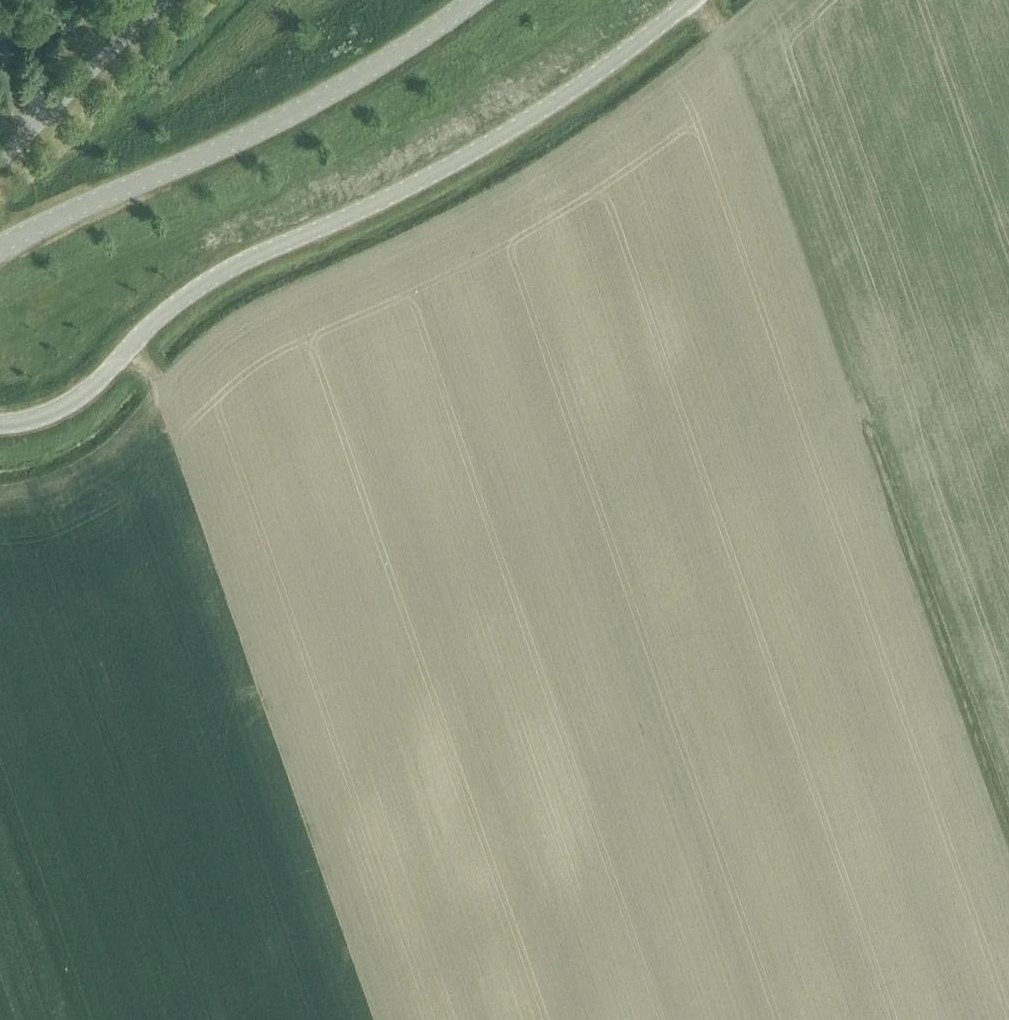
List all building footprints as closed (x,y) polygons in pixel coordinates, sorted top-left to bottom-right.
[(34,4),(44,14),(54,5),(49,0),(39,0),(34,4)]
